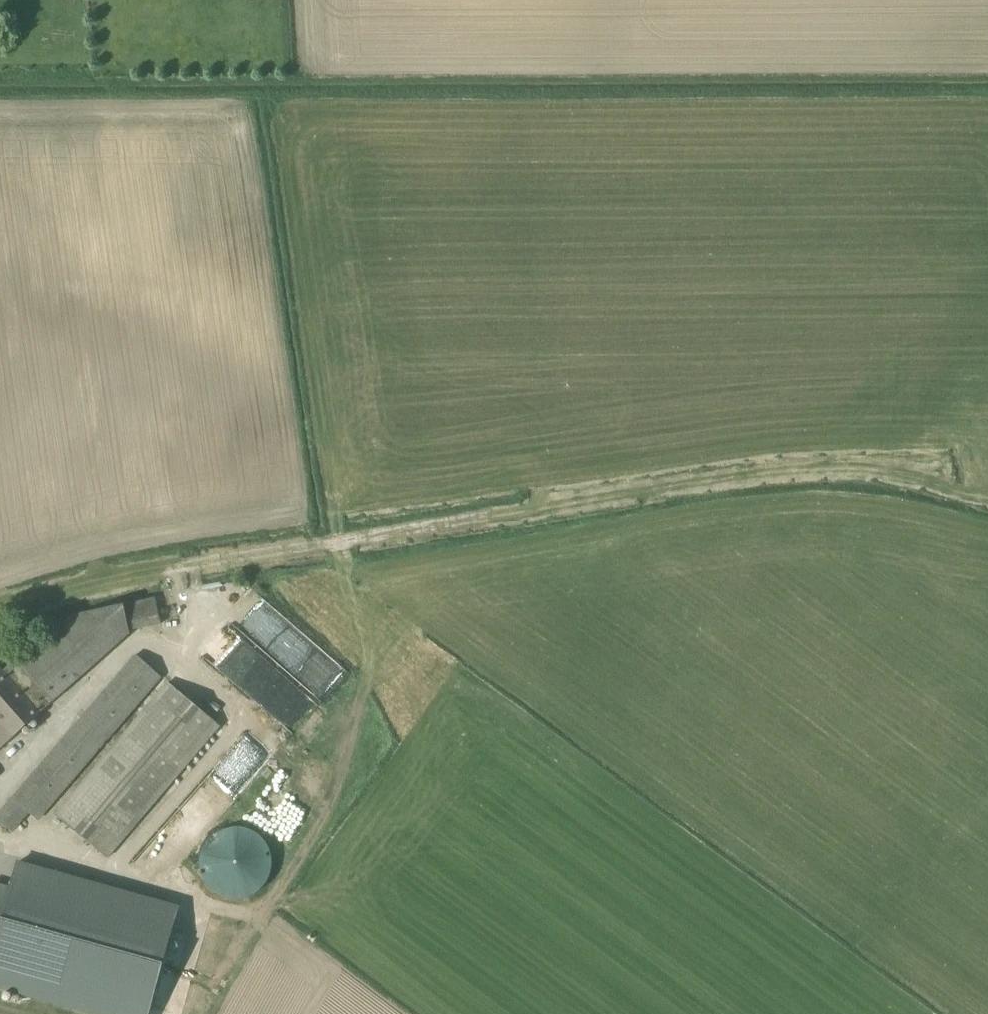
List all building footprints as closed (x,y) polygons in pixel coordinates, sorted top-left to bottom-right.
[(256,594),(204,655),(294,731),(347,669),(293,623),(281,637),(289,644),(285,649),(291,654),(278,668),(257,650),(262,644),(251,635),(261,623),(268,629),(280,615),(256,594)] [(63,617),(3,670),(41,713),(101,660),(130,634),(130,631),(161,625),(155,597),(124,604),(63,617)] [(163,678),(136,655),(0,811),(0,821),(13,832),(30,813),(39,820),(163,678)] [(41,713),(3,670),(0,667),(0,749),(41,713)] [(109,858),(220,727),(168,683),(55,815),(109,858)] [(238,898),(245,897),(251,896),(256,893),(261,889),(264,886),(267,881),(270,877),(272,871),(272,864),(272,859),(271,854),(270,850),(268,846),(266,842),(262,837),(259,834),(254,831),(250,829),(246,828),(238,827),(232,827),(228,828),(222,830),(218,832),(214,835),(209,840),(207,844),(204,849),(202,854),(201,860),(200,866),(201,872),(203,877),(205,880),(210,887),(216,892),(221,895),(227,897),(238,898)] [(100,1013),(149,1013),(178,909),(17,864),(10,887),(0,884),(0,986),(100,1013)]
